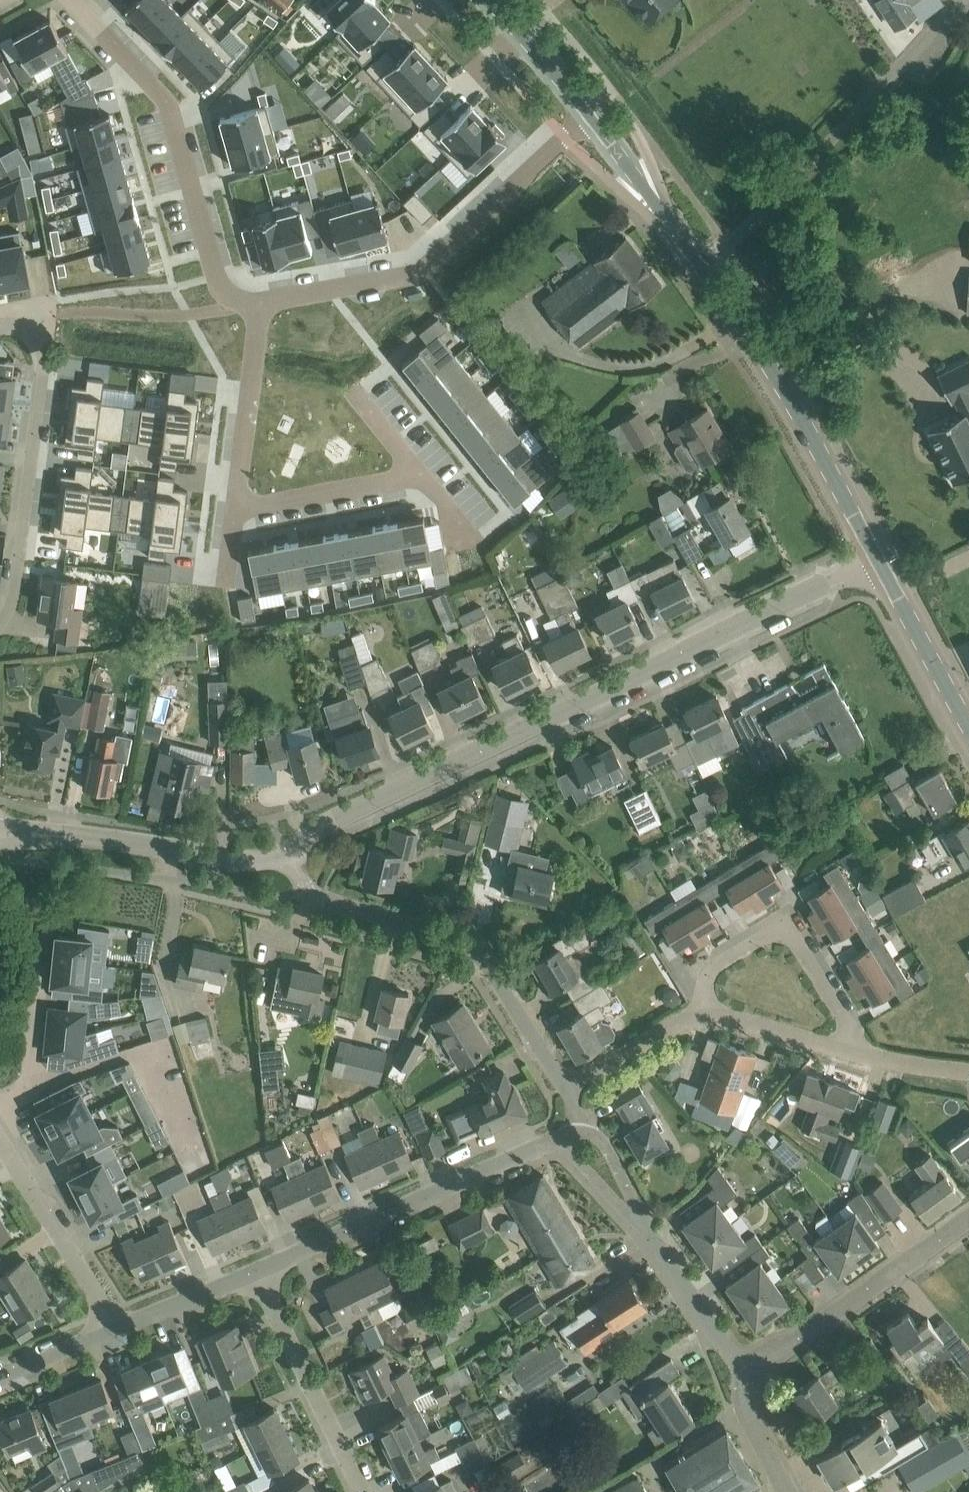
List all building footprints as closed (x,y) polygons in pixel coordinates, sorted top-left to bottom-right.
[(126,7),(141,23),(164,0),(133,0),(126,7)] [(141,23),(156,38),(182,13),(168,0),(164,0),(141,23)] [(283,11),(293,0),(270,0),(283,11)] [(309,5),(319,16),(326,10),(342,27),(335,34),(337,35),(374,0),(375,0),(315,0),(309,5)] [(374,0),(337,35),(363,64),(384,44),(374,34),(379,29),(391,18),(374,0)] [(649,21),(651,20),(667,6),(673,0),(630,0),(649,21)] [(896,26),(915,13),(912,10),(906,0),(878,0),(896,26)] [(912,10),(927,0),(906,0),(912,10)] [(156,38),(155,39),(172,56),(205,24),(188,7),(182,13),(156,38)] [(268,13),(263,19),(274,26),(278,19),(268,13)] [(51,19),(32,29),(50,61),(56,71),(57,74),(70,68),(62,54),(68,51),(51,19)] [(205,24),(172,56),(187,71),(220,39),(205,24)] [(24,56),(11,62),(22,83),(36,75),(33,70),(50,61),(32,29),(14,39),(24,56)] [(220,39),(187,71),(202,87),(235,55),(220,39)] [(387,48),(366,67),(393,96),(431,61),(414,43),(402,53),(397,58),(387,48)] [(6,83),(11,91),(19,87),(3,58),(0,60),(0,86),(6,83)] [(431,61),(393,96),(421,125),(441,106),(431,95),(437,90),(448,80),(431,61)] [(86,76),(65,87),(72,100),(95,93),(86,76)] [(266,91),(258,93),(261,105),(269,103),(266,91)] [(72,100),(69,95),(61,100),(67,116),(99,106),(95,93),(72,100)] [(39,96),(28,102),(35,114),(46,108),(39,96)] [(444,109),(424,129),(451,158),(488,123),(471,104),(460,115),(454,120),(445,110),(444,109)] [(267,105),(220,117),(227,141),(273,129),(267,105)] [(33,111),(20,114),(29,152),(42,148),(33,111)] [(75,122),(66,124),(72,147),(81,145),(116,135),(110,112),(75,122)] [(44,113),(36,115),(39,127),(47,125),(44,113)] [(488,123),(451,158),(468,176),(507,140),(503,136),(506,133),(495,122),(493,125),(490,121),(488,123)] [(273,129),(227,141),(234,166),(275,154),(280,153),(273,129)] [(87,163),(77,166),(78,168),(122,156),(116,135),(81,145),(87,163)] [(350,147),(338,151),(340,159),(352,156),(350,147)] [(280,153),(275,154),(278,167),(286,164),(283,152),(280,153)] [(299,152),(287,156),(289,164),(293,163),(301,161),(299,152)] [(39,156),(31,157),(33,170),(41,168),(39,156)] [(122,156),(78,168),(84,189),(128,176),(122,156)] [(0,159),(0,172),(2,176),(9,172),(8,168),(2,158),(0,159)] [(309,159),(301,161),(304,173),(313,171),(309,159)] [(301,161),(293,163),(296,175),(304,173),(301,161)] [(20,162),(8,168),(9,172),(12,177),(21,172),(20,162)] [(33,173),(22,175),(25,194),(25,195),(37,193),(33,173)] [(25,194),(22,175),(0,185),(0,205),(25,194)] [(128,176),(84,189),(90,210),(133,197),(128,176)] [(51,184),(42,186),(45,198),(53,196),(51,184)] [(386,186),(374,189),(376,197),(389,194),(386,186)] [(415,191),(404,202),(423,223),(434,212),(415,191)] [(53,196),(45,198),(47,210),(55,208),(53,196)] [(133,197),(90,210),(95,230),(95,231),(105,228),(139,218),(133,197)] [(351,198),(327,205),(329,214),(340,251),(364,245),(351,198)] [(352,198),(351,198),(364,245),(388,238),(378,201),(355,207),(352,198)] [(311,199),(299,202),(301,209),(301,211),(314,206),(311,199)] [(299,200),(275,207),(288,256),(313,249),(301,211),(301,209),(299,202),(299,200)] [(326,202),(314,206),(316,214),(328,211),(326,202)] [(276,216),(253,222),(258,240),(264,263),(265,265),(270,263),(271,267),(286,263),(285,259),(289,258),(288,256),(275,207),(274,207),(276,216)] [(251,215),(238,219),(241,227),(253,224),(251,215)] [(110,247),(101,249),(101,251),(145,239),(139,218),(105,228),(110,247)] [(59,227),(50,229),(53,241),(61,239),(59,227)] [(250,227),(242,229),(245,241),(253,239),(250,227)] [(29,282),(20,230),(0,234),(0,256),(6,290),(19,288),(20,283),(29,282)] [(554,291),(556,294),(544,303),(577,347),(630,307),(662,283),(626,236),(554,291)] [(61,239),(53,241),(55,253),(63,251),(61,239)] [(145,239),(101,251),(107,272),(151,260),(145,239)] [(905,249),(874,263),(880,278),(912,264),(905,249)] [(65,261),(57,262),(59,275),(67,273),(65,261)] [(468,329),(462,334),(469,343),(476,338),(468,329)] [(439,334),(403,363),(420,383),(456,354),(439,334)] [(484,349),(478,354),(485,363),(491,358),(484,349)] [(456,354),(420,383),(435,403),(471,374),(456,354)] [(491,358),(485,363),(493,372),(499,367),(491,358)] [(929,430),(954,482),(968,475),(968,359),(938,374),(951,401),(955,400),(962,414),(929,430)] [(471,374),(435,403),(451,423),(487,394),(471,374)] [(0,376),(0,409),(10,410),(15,378),(0,376)] [(73,384),(69,414),(133,423),(135,405),(102,401),(105,379),(88,377),(87,386),(73,384)] [(135,405),(133,423),(196,431),(200,401),(186,399),(187,389),(170,387),(168,410),(135,405)] [(510,393),(509,393),(517,402),(523,397),(515,388),(510,393)] [(487,394),(451,423),(467,442),(503,413),(487,394)] [(517,402),(524,412),(525,411),(530,407),(523,397),(517,402)] [(708,408),(669,431),(692,469),(730,446),(729,444),(727,445),(716,425),(717,424),(708,408)] [(7,441),(10,410),(0,409),(0,440),(7,441)] [(621,423),(635,447),(654,436),(639,412),(621,423)] [(503,413),(467,442),(483,462),(519,433),(503,413)] [(69,414),(66,444),(79,446),(78,455),(95,458),(98,435),(131,440),(133,423),(69,414)] [(133,423),(131,440),(163,444),(161,466),(177,468),(179,459),(192,461),(196,431),(133,423)] [(541,432),(548,442),(549,441),(554,437),(547,427),(541,432)] [(519,433),(483,462),(498,482),(535,453),(519,433)] [(549,441),(548,442),(553,447),(556,451),(562,446),(554,437),(549,441)] [(535,453),(498,482),(515,502),(532,489),(551,473),(547,468),(535,453)] [(62,473),(58,503),(122,511),(124,494),(91,490),(94,468),(77,466),(76,475),(62,473)] [(124,494),(122,511),(185,520),(189,490),(175,488),(176,478),(159,476),(156,499),(124,494)] [(579,480),(549,499),(561,518),(591,498),(579,480)] [(719,480),(703,489),(713,506),(705,510),(720,536),(724,543),(726,541),(729,540),(749,529),(749,528),(730,496),(729,497),(719,480)] [(703,489),(687,499),(697,515),(705,510),(713,506),(703,489)] [(58,503),(54,533),(68,535),(67,544),(84,547),(87,524),(120,528),(122,511),(58,503)] [(122,511),(120,528),(152,533),(149,555),(166,557),(167,548),(181,550),(185,520),(122,511)] [(424,516),(399,521),(408,566),(433,562),(424,516)] [(399,521),(374,525),(383,571),(408,566),(399,521)] [(374,525),(349,530),(358,576),(383,571),(374,525)] [(704,554),(690,528),(674,537),(689,562),(704,554)] [(349,530),(324,535),(333,580),(358,576),(349,530)] [(324,535),(299,539),(308,585),(333,580),(324,535)] [(299,539),(274,544),(283,590),(308,585),(299,539)] [(274,544),(249,549),(257,594),(283,590),(274,544)] [(673,558),(661,564),(663,570),(649,577),(646,572),(631,579),(640,596),(653,590),(657,599),(655,600),(657,604),(659,603),(665,614),(695,600),(683,575),(682,576),(673,558)] [(145,560),(143,576),(171,580),(173,564),(145,560)] [(640,596),(631,579),(623,562),(608,570),(616,586),(607,591),(614,605),(597,614),(610,641),(640,627),(628,602),(640,596)] [(576,627),(568,609),(578,604),(564,574),(537,587),(552,617),(555,615),(564,633),(545,642),(557,667),(590,651),(578,626),(576,627)] [(77,580),(64,578),(44,575),(39,617),(58,620),(56,637),(78,640),(82,608),(73,607),(77,580)] [(171,580),(143,576),(142,585),(162,588),(161,596),(160,600),(168,601),(169,590),(169,589),(171,580)] [(422,581),(411,583),(412,591),(424,588),(422,581)] [(411,583),(399,586),(401,593),(410,591),(412,591),(411,583)] [(384,585),(376,587),(378,596),(386,595),(384,585)] [(373,591),(361,594),(363,601),(375,599),(373,591)] [(445,591),(433,596),(437,607),(450,602),(445,591)] [(361,594),(350,596),(351,604),(363,601),(361,594)] [(252,595),(238,597),(243,621),(256,618),(252,595)] [(324,601),(312,603),(313,610),(325,608),(324,601)] [(461,625),(470,645),(496,633),(487,613),(483,604),(459,615),(463,623),(463,624),(461,625)] [(298,605),(287,607),(288,614),(293,613),(300,612),(298,605)] [(344,617),(321,620),(323,633),(346,630),(344,617)] [(539,676),(530,658),(525,648),(524,649),(518,636),(502,643),(508,657),(494,663),(508,691),(539,676)] [(412,649),(420,669),(438,661),(441,652),(434,638),(412,649)] [(180,640),(156,641),(156,658),(180,657),(180,640)] [(370,648),(356,652),(356,653),(360,665),(374,659),(370,648)] [(480,670),(473,652),(458,659),(460,663),(451,667),(457,680),(440,688),(454,718),(485,702),(472,674),(480,670)] [(366,683),(360,665),(356,653),(338,659),(348,689),(366,683)] [(360,665),(366,683),(370,694),(389,684),(377,657),(374,659),(360,665)] [(819,682),(800,693),(790,681),(742,708),(750,723),(739,729),(758,771),(786,755),(777,738),(822,713),(841,749),(864,737),(824,663),(812,669),(819,682)] [(211,740),(231,740),(228,678),(209,679),(211,740)] [(433,727),(426,713),(434,709),(429,697),(430,697),(423,682),(398,695),(404,707),(391,714),(405,741),(433,727)] [(23,746),(27,747),(24,762),(52,768),(57,742),(61,743),(65,721),(81,725),(87,699),(55,693),(50,718),(55,719),(53,727),(28,722),(23,746)] [(150,718),(171,723),(177,698),(155,693),(150,718)] [(698,735),(685,741),(702,777),(704,776),(697,763),(739,743),(717,695),(686,710),(698,735)] [(90,724),(104,727),(109,702),(94,700),(90,724)] [(331,723),(336,736),(339,735),(347,762),(378,751),(363,708),(330,719),(331,723)] [(702,777),(685,741),(675,746),(663,721),(650,727),(651,729),(633,738),(631,736),(630,737),(643,762),(668,751),(676,769),(679,768),(681,771),(679,772),(685,785),(702,777)] [(145,723),(142,736),(156,739),(159,726),(145,723)] [(331,723),(323,725),(327,739),(336,736),(331,723)] [(280,733),(266,736),(274,766),(293,761),(298,778),(323,771),(311,724),(286,731),(280,733)] [(90,752),(84,787),(88,787),(89,790),(95,791),(98,789),(112,792),(115,776),(121,777),(124,760),(122,760),(125,746),(116,745),(117,739),(100,735),(96,754),(90,752)] [(255,737),(233,736),(232,780),(254,780),(255,763),(255,737)] [(160,750),(148,802),(150,802),(162,805),(189,811),(195,787),(208,790),(215,763),(211,762),(213,752),(183,745),(180,755),(160,750)] [(625,772),(621,763),(612,745),(591,756),(588,750),(574,757),(587,784),(572,791),(579,805),(594,798),(589,789),(614,777),(619,787),(629,782),(624,772),(625,772)] [(904,806),(915,799),(912,794),(921,788),(935,812),(950,803),(952,804),(953,802),(957,799),(939,767),(916,780),(914,776),(893,788),(904,806)] [(625,799),(640,831),(662,821),(647,788),(625,799)] [(698,808),(691,811),(697,825),(719,815),(707,788),(692,794),(698,808)] [(893,788),(883,793),(894,812),(904,806),(893,788)] [(491,816),(485,840),(512,847),(518,848),(520,838),(524,825),(521,824),(527,800),(498,792),(491,816)] [(935,860),(954,849),(963,864),(968,861),(968,826),(966,821),(945,833),(942,829),(925,840),(930,848),(928,849),(935,860)] [(363,852),(358,870),(366,872),(364,879),(392,886),(396,869),(400,870),(404,855),(411,857),(416,834),(394,829),(389,850),(372,846),(370,854),(363,852)] [(443,847),(472,855),(475,843),(446,835),(443,847)] [(740,861),(765,903),(775,897),(771,890),(783,883),(772,865),(773,860),(780,855),(772,841),(740,861)] [(631,865),(639,877),(657,866),(650,854),(631,865)] [(506,874),(502,892),(513,895),(514,892),(546,900),(551,881),(553,873),(521,865),(509,861),(508,863),(505,874),(506,874)] [(708,880),(716,894),(724,890),(728,891),(740,909),(752,901),(756,908),(765,903),(740,861),(708,880)] [(809,911),(815,921),(857,895),(837,864),(823,872),(828,879),(827,884),(809,895),(816,907),(809,911)] [(860,876),(858,885),(862,891),(874,884),(866,872),(860,876)] [(915,877),(883,893),(894,915),(926,898),(915,877)] [(708,880),(676,899),(702,941),(711,935),(707,929),(719,921),(708,903),(709,898),(716,894),(708,880)] [(858,928),(862,936),(876,927),(857,895),(815,921),(821,930),(827,926),(835,938),(853,927),(858,928)] [(702,941),(676,899),(644,919),(653,933),(660,928),(665,929),(676,947),(688,940),(692,947),(702,941)] [(564,983),(573,998),(602,980),(594,966),(588,969),(580,956),(574,955),(571,950),(576,947),(580,948),(590,942),(593,933),(585,921),(552,940),(557,948),(536,960),(553,989),(564,983)] [(57,934),(54,958),(90,962),(93,940),(108,942),(110,929),(82,925),(79,925),(78,937),(57,934)] [(848,975),(854,984),(895,959),(876,927),(862,936),(867,943),(865,948),(847,959),(855,971),(848,975)] [(150,958),(154,937),(140,934),(136,956),(150,958)] [(196,946),(192,961),(181,958),(175,985),(203,991),(206,975),(224,979),(230,953),(196,946)] [(90,962),(54,958),(52,982),(73,984),(72,996),(102,999),(104,984),(88,983),(90,962)] [(854,984),(859,994),(866,990),(873,1002),(892,991),(896,992),(901,999),(915,991),(895,959),(854,984)] [(293,970),(279,967),(271,1008),(320,1018),(324,998),(319,997),(324,974),(294,967),(293,970)] [(141,968),(140,993),(157,994),(158,969),(141,968)] [(573,998),(581,1012),(559,1026),(578,1057),(613,1036),(615,1031),(609,1022),(604,1021),(593,1027),(591,1024),(606,1015),(601,1005),(613,998),(602,980),(573,998)] [(377,1015),(380,1016),(377,1030),(399,1036),(409,993),(384,987),(377,1015)] [(50,1006),(47,1029),(85,1033),(87,1017),(91,1017),(122,1012),(119,998),(102,999),(72,996),(70,996),(69,1008),(50,1006)] [(435,1021),(460,1063),(489,1046),(478,1028),(476,1029),(472,1022),(474,1021),(464,1004),(435,1021)] [(164,1015),(147,1020),(153,1039),(170,1033),(164,1015)] [(196,1017),(185,1020),(190,1040),(191,1043),(212,1038),(206,1015),(202,1016),(196,1017)] [(85,1033),(47,1029),(45,1051),(69,1054),(67,1067),(120,1050),(115,1035),(100,1041),(96,1029),(85,1033)] [(389,1072),(403,1080),(409,1069),(423,1044),(408,1036),(389,1072)] [(714,1059),(693,1116),(729,1129),(756,1053),(721,1041),(720,1042),(709,1038),(703,1055),(714,1059)] [(332,1073),(379,1085),(387,1052),(340,1040),(332,1073)] [(260,1048),(259,1048),(263,1089),(280,1087),(278,1066),(270,1067),(268,1048),(260,1048)] [(677,1058),(669,1056),(661,1060),(660,1069),(664,1076),(672,1078),(679,1074),(682,1065),(677,1058)] [(130,1061),(110,1068),(116,1081),(135,1071),(130,1061)] [(485,1079),(490,1091),(488,1092),(490,1096),(448,1114),(458,1138),(480,1129),(482,1132),(526,1113),(514,1086),(511,1087),(504,1070),(485,1079)] [(798,1100),(810,1105),(802,1127),(835,1139),(839,1126),(822,1120),(826,1110),(838,1115),(843,1102),(854,1105),(859,1091),(848,1087),(848,1086),(808,1072),(798,1100)] [(38,1112),(49,1133),(91,1111),(81,1091),(87,1088),(81,1077),(73,1080),(40,1097),(45,1108),(38,1112)] [(626,1131),(645,1162),(665,1150),(662,1145),(668,1142),(660,1128),(665,1126),(638,1081),(612,1097),(619,1110),(620,1110),(631,1128),(626,1131)] [(142,1085),(130,1092),(135,1102),(148,1096),(142,1085)] [(299,1091),(296,1102),(313,1106),(316,1095),(299,1091)] [(872,1122),(886,1128),(895,1103),(880,1098),(872,1122)] [(91,1111),(49,1133),(59,1154),(82,1143),(88,1153),(112,1141),(123,1135),(118,1125),(103,1124),(99,1126),(91,1111)] [(322,1127),(323,1130),(334,1125),(329,1113),(318,1118),(319,1121),(322,1127)] [(146,1124),(145,1125),(150,1134),(163,1128),(159,1118),(146,1124)] [(375,1123),(366,1127),(387,1175),(389,1174),(389,1172),(400,1167),(401,1168),(413,1163),(399,1131),(382,1138),(375,1123)] [(434,1125),(417,1133),(428,1156),(444,1149),(434,1125)] [(387,1175),(366,1127),(358,1130),(364,1145),(347,1153),(361,1186),(373,1181),(373,1180),(385,1174),(385,1175),(387,1175)] [(950,1140),(963,1158),(968,1154),(968,1127),(950,1140)] [(781,1139),(773,1147),(790,1165),(799,1156),(781,1139)] [(71,1175),(82,1197),(114,1180),(105,1162),(119,1154),(112,1141),(88,1153),(87,1154),(93,1164),(71,1175)] [(285,1142),(266,1151),(273,1167),(284,1162),(292,1158),(285,1142)] [(859,1159),(841,1152),(837,1162),(855,1169),(859,1159)] [(910,1193),(929,1219),(962,1196),(942,1169),(942,1170),(931,1154),(916,1165),(928,1181),(910,1193)] [(300,1155),(292,1158),(313,1207),(315,1206),(315,1205),(327,1200),(327,1201),(339,1196),(325,1163),(307,1171),(300,1155)] [(313,1207),(292,1158),(284,1162),(291,1178),(273,1185),(287,1218),(300,1213),(299,1212),(311,1207),(311,1208),(313,1207)] [(693,1242),(695,1246),(731,1220),(720,1205),(738,1192),(718,1165),(708,1176),(715,1186),(699,1197),(706,1207),(683,1223),(689,1231),(690,1235),(691,1237),(691,1239),(693,1242)] [(210,1173),(218,1191),(240,1240),(241,1239),(241,1238),(253,1232),(253,1234),(265,1228),(251,1195),(234,1203),(227,1187),(231,1175),(227,1166),(210,1173)] [(184,1169),(172,1176),(179,1189),(192,1182),(184,1169)] [(504,1197),(540,1256),(579,1233),(544,1174),(504,1197)] [(114,1180),(82,1197),(93,1218),(114,1207),(120,1218),(145,1205),(138,1192),(124,1199),(114,1180)] [(867,1193),(885,1219),(902,1207),(883,1181),(867,1193)] [(240,1240),(218,1191),(210,1194),(216,1210),(199,1217),(214,1251),(226,1246),(225,1244),(237,1239),(238,1240),(240,1240)] [(855,1210),(845,1217),(838,1207),(828,1215),(835,1224),(861,1261),(867,1256),(871,1250),(879,1244),(862,1219),(874,1210),(860,1191),(848,1200),(855,1210)] [(449,1224),(460,1247),(483,1236),(478,1225),(489,1220),(483,1208),(449,1224)] [(859,1262),(861,1261),(827,1215),(827,1213),(817,1220),(816,1226),(821,1234),(815,1239),(839,1273),(847,1267),(848,1267),(849,1266),(851,1266),(853,1265),(855,1264),(859,1262)] [(813,1236),(799,1216),(789,1224),(803,1243),(813,1236)] [(10,1233),(0,1218),(0,1240),(10,1233)] [(160,1230),(148,1235),(164,1273),(175,1268),(174,1265),(187,1260),(169,1220),(158,1225),(160,1230)] [(735,1248),(742,1258),(762,1243),(755,1233),(746,1240),(731,1220),(695,1246),(697,1248),(700,1251),(703,1253),(707,1256),(712,1264),(735,1248)] [(579,1233),(540,1256),(556,1284),(596,1261),(579,1233)] [(423,1251),(439,1242),(434,1234),(418,1243),(423,1251)] [(164,1273),(148,1235),(135,1241),(133,1236),(122,1241),(140,1280),(153,1275),(154,1277),(164,1273)] [(762,1243),(742,1258),(750,1268),(727,1284),(733,1292),(735,1300),(739,1306),(775,1281),(760,1261),(770,1254),(762,1243)] [(815,1282),(825,1275),(811,1255),(801,1262),(815,1282)] [(20,1317),(50,1299),(34,1274),(35,1274),(26,1259),(0,1275),(0,1286),(20,1317)] [(382,1259),(352,1274),(375,1322),(384,1317),(378,1304),(399,1293),(382,1259)] [(375,1322),(352,1274),(326,1287),(334,1305),(322,1311),(332,1333),(347,1326),(344,1320),(360,1312),(366,1326),(375,1322)] [(579,1315),(560,1327),(572,1345),(579,1341),(586,1351),(617,1331),(615,1327),(647,1306),(629,1279),(596,1300),(602,1309),(583,1321),(579,1315)] [(739,1306),(739,1307),(742,1310),(744,1312),(747,1314),(750,1317),(756,1325),(789,1301),(775,1281),(739,1306)] [(536,1288),(510,1304),(520,1321),(546,1305),(536,1288)] [(403,1303),(414,1326),(430,1318),(420,1296),(403,1303)] [(454,1306),(431,1319),(437,1329),(439,1333),(454,1324),(452,1321),(459,1317),(454,1306)] [(920,1357),(944,1340),(928,1317),(918,1324),(908,1311),(887,1326),(896,1339),(890,1344),(900,1359),(914,1349),(920,1357)] [(237,1324),(229,1327),(196,1341),(205,1365),(216,1361),(225,1382),(256,1369),(237,1324)] [(885,1357),(871,1337),(860,1345),(873,1365),(885,1357)] [(968,1371),(968,1346),(962,1337),(949,1346),(968,1371)] [(526,1390),(568,1362),(553,1340),(540,1348),(536,1351),(532,1346),(518,1356),(522,1360),(513,1366),(512,1364),(499,1373),(506,1383),(507,1382),(515,1393),(524,1386),(526,1390)] [(440,1342),(427,1348),(436,1365),(448,1359),(440,1342)] [(174,1349),(149,1360),(161,1388),(166,1401),(188,1392),(191,1391),(202,1386),(190,1357),(179,1361),(174,1349)] [(358,1386),(356,1387),(361,1397),(363,1396),(365,1400),(390,1388),(398,1404),(420,1393),(407,1368),(394,1375),(384,1354),(351,1370),(358,1386)] [(593,1398),(599,1408),(624,1392),(639,1416),(648,1410),(657,1424),(648,1430),(657,1444),(679,1430),(680,1431),(684,1429),(683,1427),(695,1420),(669,1380),(681,1372),(671,1357),(629,1385),(623,1376),(599,1392),(599,1391),(600,1393),(593,1398)] [(129,1381),(117,1385),(130,1416),(141,1412),(166,1402),(166,1401),(161,1388),(149,1360),(124,1370),(129,1381)] [(465,1364),(442,1375),(445,1381),(449,1390),(473,1377),(465,1364)] [(839,1379),(838,1378),(830,1367),(819,1375),(819,1374),(794,1391),(812,1418),(838,1400),(829,1386),(839,1379)] [(102,1379),(77,1389),(89,1418),(114,1408),(102,1379)] [(434,1386),(441,1399),(450,1395),(448,1390),(449,1390),(444,1381),(434,1386)] [(594,1382),(567,1400),(573,1408),(599,1391),(600,1390),(594,1382)] [(55,1407),(44,1412),(59,1447),(72,1441),(94,1432),(89,1418),(77,1389),(52,1399),(55,1407)] [(226,1390),(207,1398),(211,1408),(216,1419),(230,1413),(234,1411),(226,1390)] [(202,1424),(196,1427),(202,1441),(202,1440),(227,1430),(236,1426),(246,1422),(258,1416),(253,1403),(235,1411),(234,1411),(230,1413),(216,1419),(206,1423),(202,1424)] [(390,1451),(418,1438),(431,1431),(420,1407),(406,1414),(406,1413),(378,1427),(390,1451)] [(31,1442),(34,1451),(47,1446),(31,1408),(0,1420),(0,1427),(10,1451),(31,1442)] [(211,1408),(197,1413),(202,1424),(206,1423),(216,1419),(211,1408)] [(246,1422),(236,1426),(248,1451),(287,1432),(275,1408),(258,1416),(246,1422)] [(822,1469),(826,1475),(828,1474),(833,1483),(876,1458),(883,1470),(928,1444),(920,1430),(898,1444),(883,1419),(818,1458),(824,1467),(822,1469)] [(725,1425),(665,1462),(683,1491),(741,1491),(759,1481),(725,1425)] [(122,1434),(130,1454),(138,1451),(143,1448),(135,1429),(122,1434)] [(287,1432),(248,1451),(259,1474),(270,1469),(270,1470),(281,1465),(298,1456),(287,1432)] [(956,1432),(901,1464),(917,1491),(918,1491),(965,1464),(968,1471),(968,1454),(956,1432)] [(456,1445),(462,1459),(481,1449),(475,1436),(456,1445)] [(390,1451),(402,1475),(441,1456),(435,1445),(424,1450),(418,1438),(390,1451)] [(488,1462),(481,1449),(462,1459),(468,1472),(488,1462)] [(497,1464),(507,1481),(530,1467),(520,1450),(497,1464)] [(67,1491),(94,1491),(143,1460),(138,1451),(130,1454),(85,1472),(71,1478),(62,1484),(67,1491)] [(67,1468),(71,1478),(85,1472),(80,1462),(67,1468)] [(62,1484),(53,1470),(33,1483),(39,1491),(49,1491),(62,1484)] [(640,1475),(609,1491),(649,1491),(640,1475)] [(309,1478),(281,1491),(280,1491),(316,1491),(309,1478)] [(457,1490),(452,1478),(422,1491),(453,1491),(457,1490)] [(225,1489),(227,1491),(250,1491),(244,1480),(225,1489)]
